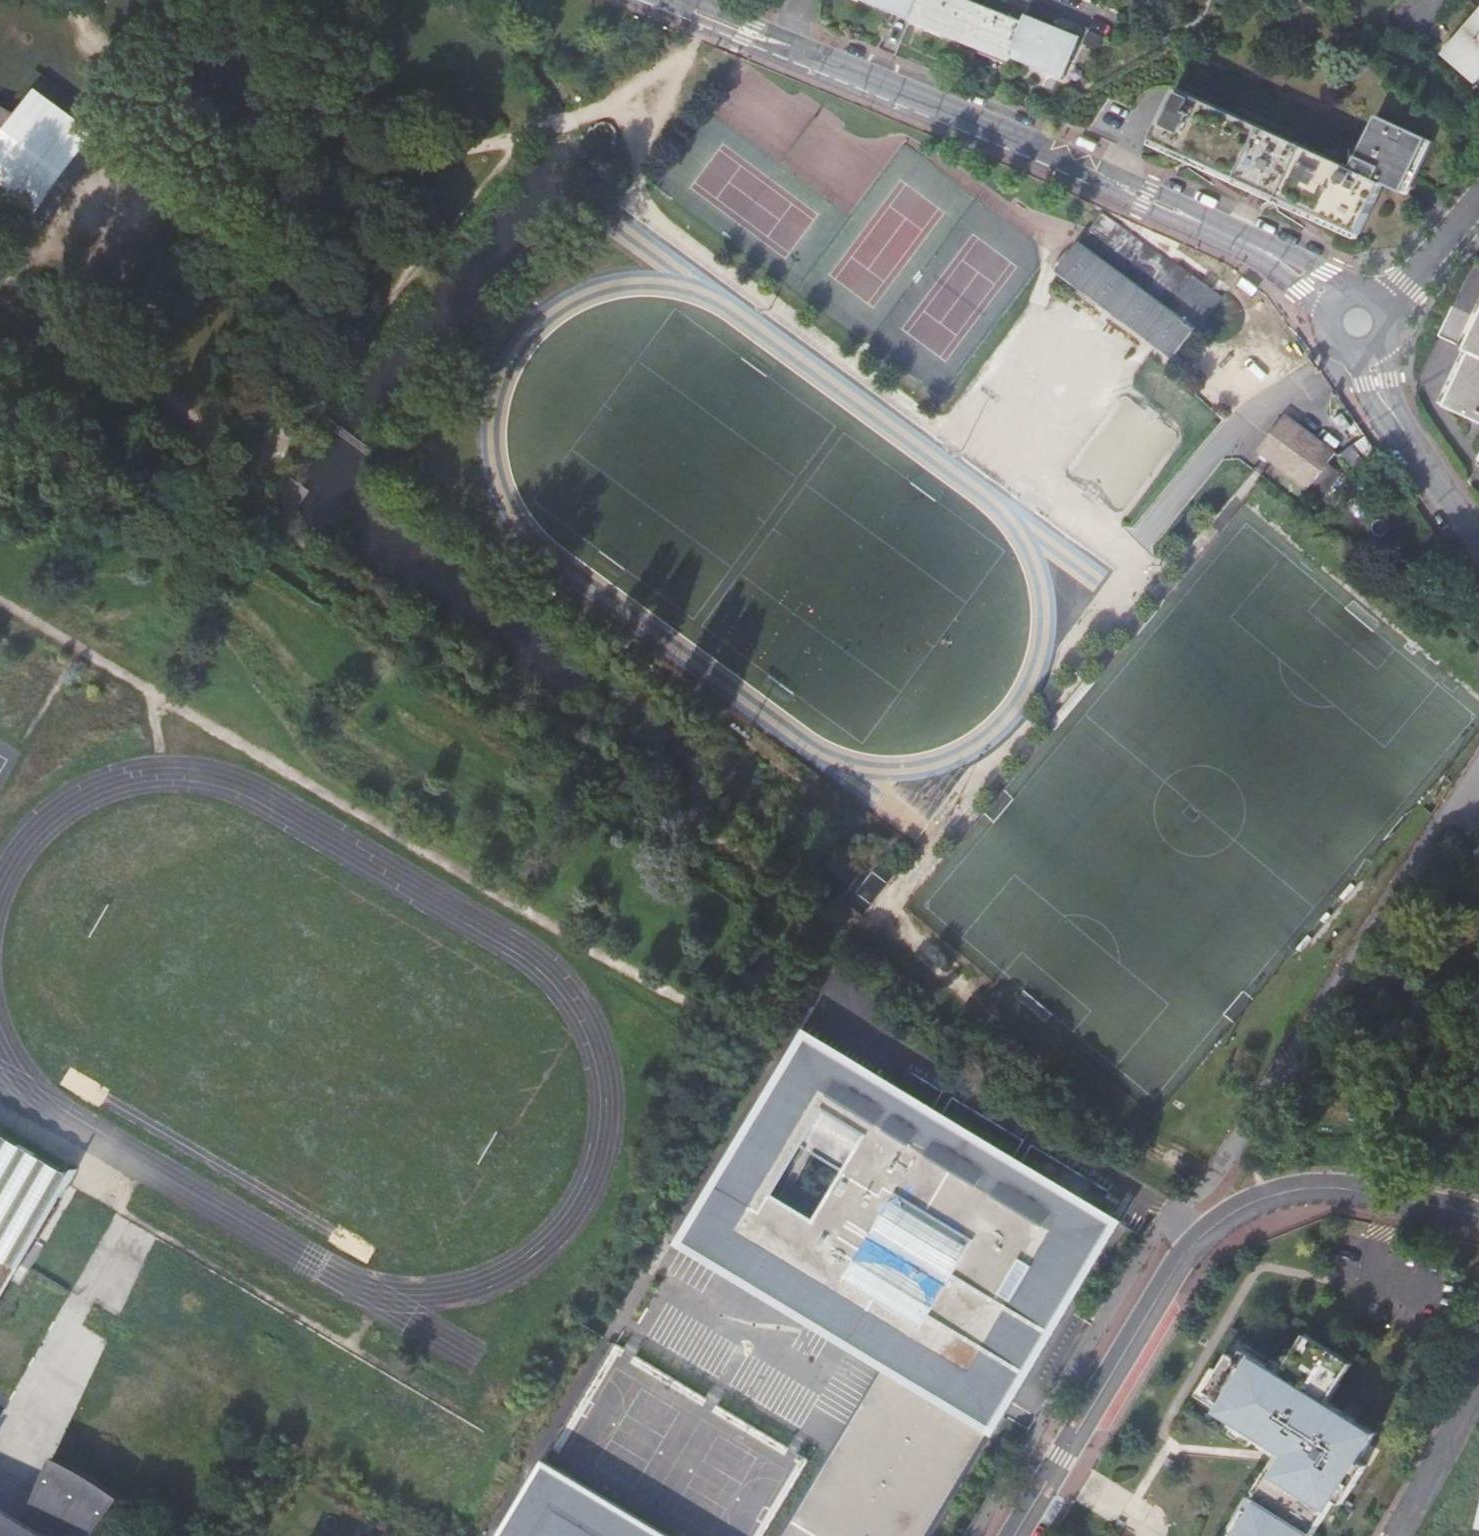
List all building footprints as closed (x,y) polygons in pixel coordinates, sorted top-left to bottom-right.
[(1063,78),(1079,39),(1027,17),(1025,24),(965,0),(862,0),(913,21),(912,22),(1009,62),(1011,57),(1063,78)] [(1444,56),(1477,83),(1478,80),(1478,14),(1444,56)] [(0,137),(0,190),(41,219),(99,137),(34,90),(13,119),(0,137)] [(1151,140),(1355,233),(1380,183),(1398,192),(1422,141),(1375,119),(1349,173),(1175,91),(1151,140)] [(13,119),(0,110),(0,137),(13,119)] [(1174,363),(1197,333),(1079,245),(1057,274),(1174,363)] [(1456,305),(1443,335),(1477,351),(1452,403),(1478,416),(1478,315),(1456,305)] [(1285,419),(1258,454),(1310,493),(1336,457),(1285,419)] [(1066,1312),(1069,1314),(1124,1224),(806,1031),(676,1247),(882,1371),(782,1535),(932,1535),(1022,1386),(1066,1312)] [(62,1197),(61,1197),(74,1176),(0,1133),(0,1303),(62,1197)] [(1310,1340),(1306,1338),(1296,1353),(1300,1355),(1310,1340)] [(1328,1406),(1343,1382),(1337,1379),(1347,1362),(1310,1340),(1300,1355),(1296,1353),(1286,1370),(1282,1376),(1270,1369),(1244,1353),(1238,1362),(1228,1356),(1218,1373),(1205,1394),(1226,1408),(1222,1415),(1234,1424),(1232,1428),(1235,1429),(1254,1442),(1278,1457),(1285,1461),(1258,1505),(1251,1515),(1246,1512),(1234,1531),(1231,1535),(1313,1535),(1334,1503),(1342,1507),(1366,1469),(1358,1464),(1370,1444),(1352,1432),(1357,1424),(1328,1406)] [(1282,1376),(1286,1370),(1274,1362),(1270,1369),(1282,1376)] [(1354,1366),(1347,1362),(1337,1379),(1343,1382),(1354,1366)] [(1205,1394),(1218,1373),(1212,1370),(1195,1398),(1222,1415),(1226,1408),(1205,1394)] [(1370,1444),(1375,1435),(1357,1424),(1352,1432),(1370,1444)] [(1235,1429),(1230,1436),(1250,1448),(1254,1442),(1235,1429)] [(122,1497),(104,1484),(84,1471),(54,1456),(24,1520),(0,1505),(0,1535),(93,1535),(122,1497)] [(1285,1461),(1278,1457),(1254,1495),(1256,1496),(1252,1502),(1258,1505),(1285,1461)] [(550,1458),(503,1535),(671,1535),(550,1458)] [(1252,1502),(1248,1500),(1230,1529),(1234,1531),(1246,1512),(1251,1515),(1258,1505),(1252,1502)]
